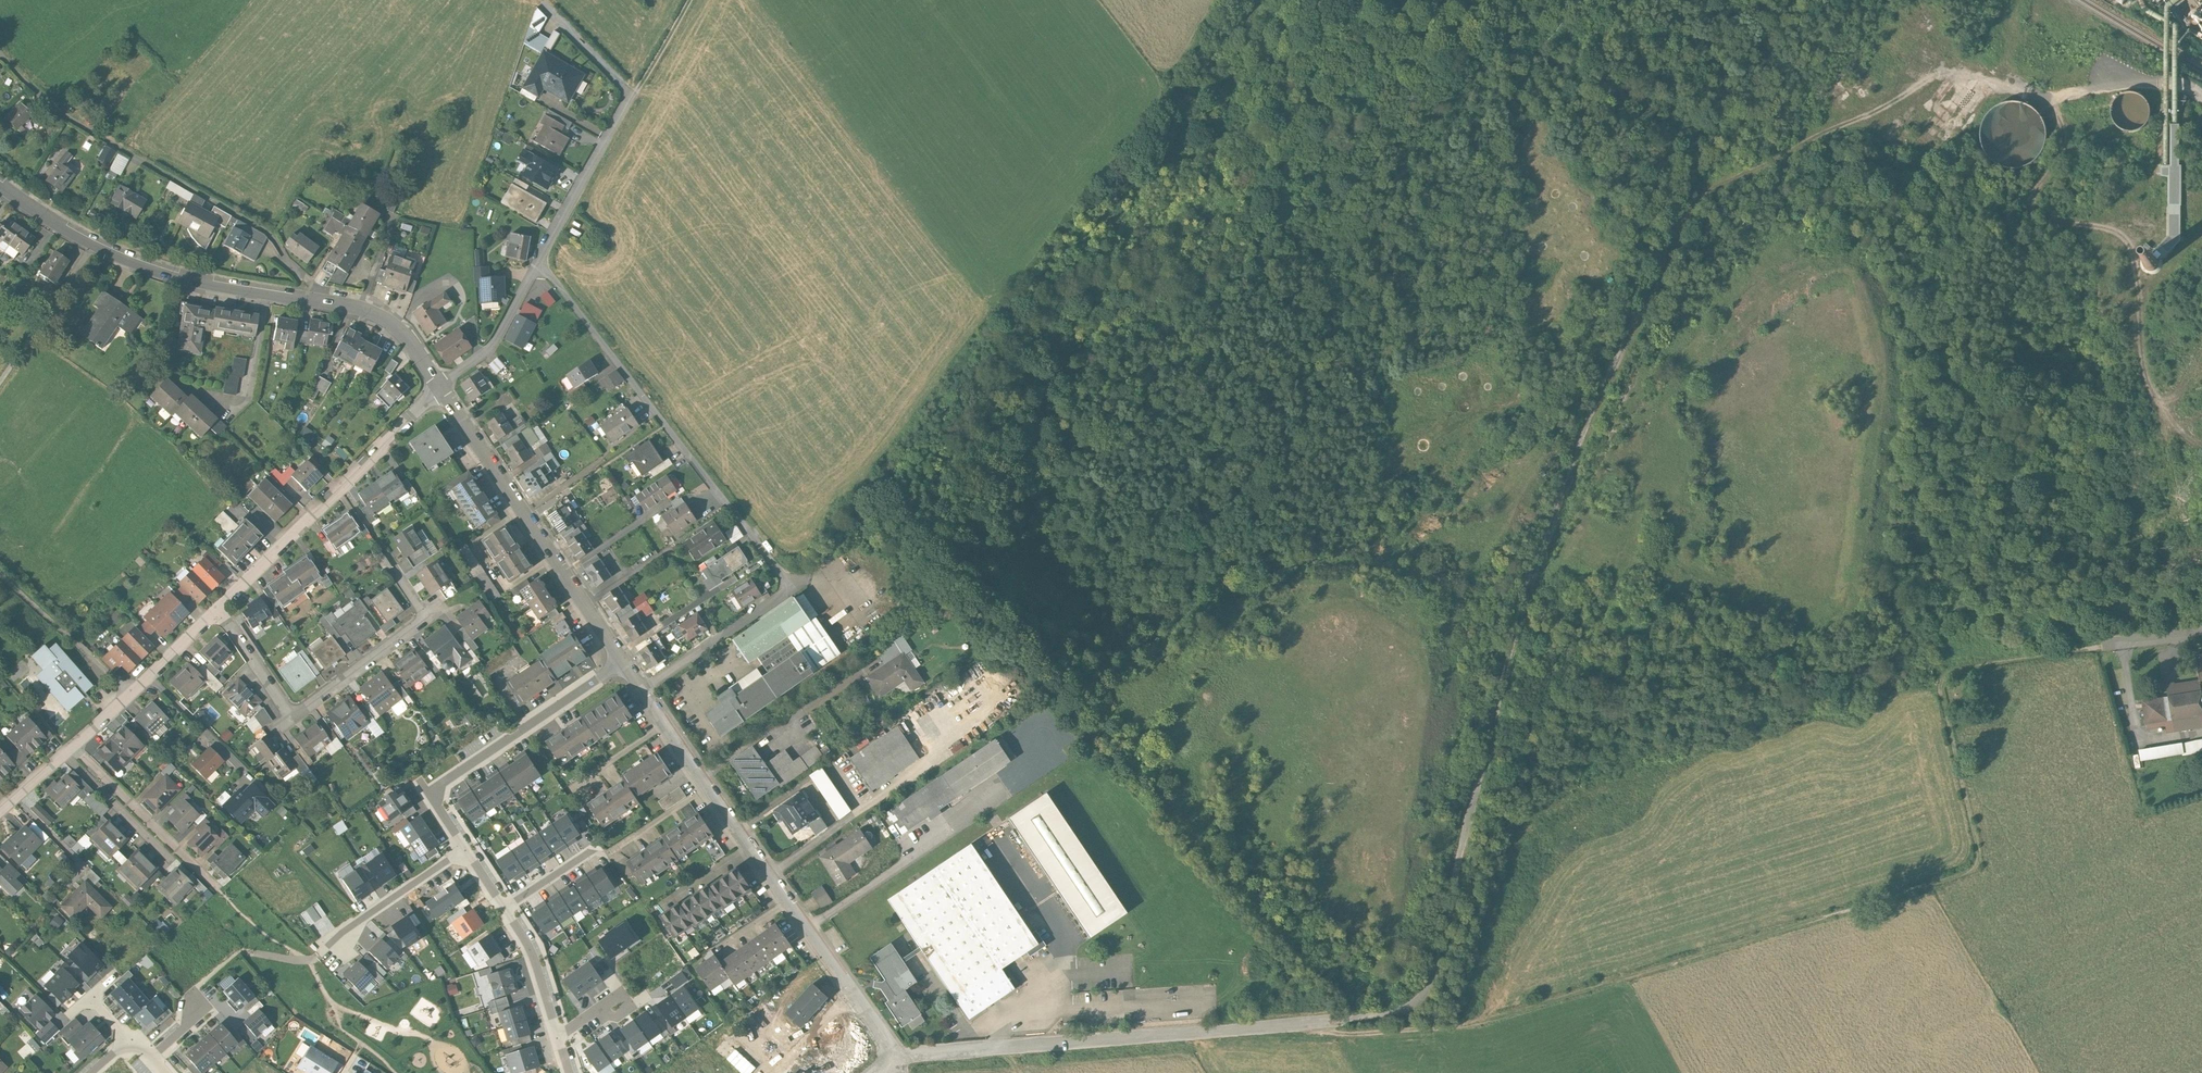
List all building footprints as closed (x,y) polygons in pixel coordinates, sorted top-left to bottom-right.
[(547,18),(537,8),(530,29),(539,33),(547,18)] [(539,33),(530,29),(525,45),(541,55),(545,47),(550,39),(549,39),(539,33)] [(554,31),(549,39),(550,39),(545,47),(551,50),(560,34),(554,31)] [(583,76),(545,54),(525,88),(537,94),(537,95),(538,96),(543,88),(568,102),(583,76)] [(537,94),(525,88),(521,94),(533,101),(537,95),(537,94)] [(20,105),(6,119),(15,129),(30,115),(20,105)] [(573,123),(549,110),(545,115),(564,126),(563,127),(569,130),(573,123)] [(564,126),(545,115),(541,123),(546,126),(536,143),(559,155),(568,139),(559,134),(563,127),(564,126)] [(2179,220),(2172,125),(2169,125),(2162,124),(2163,167),(2164,206),(2137,184),(2126,194),(2167,235),(2145,253),(2150,258),(2153,258),(2158,262),(2166,263),(2196,230),(2184,214),(2179,220)] [(516,140),(506,134),(502,140),(510,145),(512,141),(515,142),(516,140)] [(545,162),(535,156),(525,151),(520,160),(532,167),(526,176),(524,175),(524,176),(547,189),(559,170),(545,162)] [(548,157),(538,151),(535,156),(545,162),(548,157)] [(72,176),(58,165),(46,181),(61,192),(72,176)] [(529,186),(516,178),(512,184),(526,192),(529,186)] [(526,192),(512,184),(501,203),(536,223),(547,204),(526,192)] [(145,202),(119,188),(110,205),(135,219),(137,216),(138,216),(141,216),(143,213),(141,210),(140,210),(145,202)] [(204,201),(194,195),(189,204),(188,204),(178,222),(188,227),(187,229),(188,231),(191,237),(192,239),(197,244),(201,247),(205,250),(214,234),(210,232),(215,223),(225,228),(231,216),(214,206),(209,215),(199,210),(204,201)] [(371,209),(361,203),(351,221),(360,227),(371,209)] [(360,227),(357,233),(366,238),(380,214),(371,209),(360,227)] [(7,219),(0,228),(0,240),(2,241),(0,244),(0,250),(3,252),(8,246),(20,229),(7,219)] [(253,229),(236,220),(223,245),(240,254),(253,229)] [(347,227),(333,251),(342,257),(348,247),(357,233),(347,227)] [(34,239),(20,229),(8,246),(22,256),(26,250),(29,252),(32,248),(29,246),(34,239)] [(357,233),(348,247),(357,253),(366,238),(357,233)] [(317,248),(298,234),(296,237),(291,234),(285,243),(290,246),(288,249),(307,263),(317,248)] [(530,238),(512,234),(507,257),(525,261),(527,250),(530,251),(531,248),(528,247),(530,238)] [(342,257),(336,267),(345,273),(357,253),(348,247),(342,257)] [(484,250),(476,250),(477,267),(485,267),(484,250)] [(333,251),(321,272),(331,276),(336,267),(342,257),(333,251)] [(54,252),(39,274),(54,284),(60,274),(59,274),(68,261),(54,252)] [(404,259),(392,255),(387,272),(382,284),(394,288),(404,259)] [(2157,263),(2153,258),(2150,258),(2145,259),(2143,262),(2143,267),(2146,271),(2151,272),(2156,269),(2157,263)] [(416,263),(404,259),(394,288),(406,292),(411,280),(416,263)] [(477,267),(474,267),(475,281),(478,281),(478,280),(481,279),(490,279),(489,267),(485,267),(477,267)] [(380,269),(376,282),(382,284),(387,272),(380,269)] [(490,279),(481,279),(478,280),(478,281),(478,287),(480,286),(481,304),(501,303),(500,296),(505,295),(504,278),(490,279)] [(417,282),(411,280),(406,292),(412,294),(417,282)] [(547,291),(540,297),(548,308),(555,302),(547,291)] [(117,308),(111,303),(113,299),(103,292),(93,305),(100,310),(87,329),(82,325),(78,332),(98,345),(113,324),(124,332),(129,325),(132,327),(138,319),(119,306),(117,308)] [(445,292),(413,313),(428,335),(437,328),(436,327),(440,325),(441,326),(446,323),(439,311),(452,302),(445,292)] [(526,303),(519,316),(534,324),(541,311),(526,303)] [(226,314),(184,307),(177,351),(188,353),(189,349),(200,351),(204,331),(212,332),(212,330),(254,337),(258,316),(227,310),(226,314)] [(519,316),(518,316),(506,339),(524,349),(536,325),(534,324),(519,316)] [(287,322),(277,321),(273,341),(285,343),(284,347),(293,348),(294,344),(296,331),(297,322),(287,320),(287,322)] [(332,323),(310,320),(308,333),(306,343),(308,343),(326,346),(328,336),(332,336),(332,334),(331,334),(332,323)] [(360,336),(347,329),(344,335),(342,335),(339,342),(340,342),(333,356),(353,367),(355,364),(366,343),(359,339),(360,336)] [(459,329),(447,338),(448,339),(436,347),(447,363),(471,347),(459,329)] [(302,332),(296,331),(294,344),(300,345),(302,332)] [(383,351),(366,343),(355,364),(373,373),(376,367),(375,366),(383,351)] [(556,351),(551,345),(548,348),(549,350),(543,356),(546,360),(556,351)] [(245,359),(234,357),(231,376),(238,377),(242,377),(245,359)] [(505,367),(497,358),(489,366),(497,374),(505,367)] [(392,359),(385,371),(391,375),(398,363),(392,359)] [(598,374),(590,361),(567,375),(575,388),(584,383),(598,374)] [(484,379),(478,370),(471,375),(472,377),(461,385),(466,392),(467,392),(469,395),(466,397),(470,403),(493,387),(487,377),(484,379)] [(616,370),(598,383),(603,389),(605,388),(608,393),(625,381),(616,370)] [(410,388),(395,374),(382,388),(383,389),(376,395),(390,409),(410,388)] [(231,376),(226,375),(226,380),(224,394),(236,396),(238,377),(231,376)] [(326,392),(332,381),(320,375),(314,387),(326,392)] [(217,420),(190,395),(187,398),(166,379),(150,396),(171,416),(174,413),(201,438),(217,420)] [(587,388),(584,383),(575,388),(568,393),(571,399),(587,388)] [(611,420),(626,409),(623,404),(608,415),(611,420)] [(611,420),(601,427),(612,443),(639,425),(628,409),(626,409),(611,420)] [(502,414),(488,423),(496,436),(492,439),(494,443),(499,440),(506,435),(514,430),(509,424),(502,414)] [(521,416),(509,424),(514,430),(517,435),(528,428),(529,427),(521,416)] [(436,427),(411,444),(429,471),(451,457),(454,455),(436,427)] [(538,427),(533,430),(539,440),(539,441),(541,444),(545,441),(547,441),(538,427)] [(312,433),(304,428),(298,437),(307,442),(312,433)] [(528,428),(517,435),(521,441),(526,449),(539,441),(539,440),(533,430),(531,428),(529,430),(528,428)] [(514,430),(506,435),(509,440),(517,435),(514,430)] [(506,435),(499,440),(502,445),(509,440),(506,435)] [(509,440),(502,445),(506,451),(521,441),(517,435),(509,440)] [(334,440),(328,436),(322,444),(328,448),(334,440)] [(521,441),(506,451),(514,463),(512,465),(514,468),(531,457),(526,449),(521,441)] [(526,449),(531,457),(535,455),(532,451),(541,444),(539,441),(526,449)] [(552,452),(545,441),(541,444),(532,451),(535,455),(538,460),(541,458),(542,459),(551,453),(552,452)] [(663,461),(649,441),(625,457),(630,464),(633,462),(642,476),(650,471),(663,462),(663,461)] [(340,449),(336,453),(343,460),(347,455),(340,449)] [(560,466),(551,453),(542,459),(551,472),(560,466)] [(312,457),(307,461),(316,471),(321,466),(319,465),(312,457)] [(542,459),(541,458),(538,460),(522,471),(526,477),(539,468),(549,484),(556,480),(551,472),(542,459)] [(663,462),(650,471),(654,477),(672,465),(668,458),(663,461),(663,462)] [(307,461),(292,476),(293,477),(288,481),(287,482),(297,492),(301,487),(306,491),(321,477),(321,476),(316,471),(307,461)] [(526,477),(523,478),(532,490),(529,492),(531,496),(549,484),(539,468),(526,477)] [(288,481),(276,469),(270,475),(278,483),(282,487),(287,482),(288,481)] [(402,482),(394,471),(377,482),(389,500),(396,495),(397,496),(407,489),(402,482)] [(270,475),(269,475),(265,479),(273,487),(278,483),(270,475)] [(668,476),(636,497),(645,512),(667,497),(667,496),(675,490),(676,491),(677,491),(668,476)] [(498,514),(473,477),(451,491),(477,528),(498,514)] [(273,487),(265,479),(248,496),(257,504),(276,523),(292,506),(291,505),(273,487)] [(416,492),(407,479),(402,482),(407,489),(411,495),(416,492)] [(389,500),(377,482),(360,494),(368,505),(373,512),(382,506),(381,505),(389,500)] [(248,496),(240,505),(248,514),(257,504),(248,496)] [(681,498),(672,505),(675,510),(685,504),(681,498)] [(569,503),(549,516),(557,527),(553,530),(557,535),(560,533),(572,525),(580,520),(569,503)] [(675,510),(664,517),(675,534),(695,520),(685,504),(675,510)] [(373,512),(368,505),(362,509),(371,523),(377,519),(373,512)] [(215,518),(230,534),(239,524),(224,509),(215,518)] [(349,513),(323,530),(330,541),(336,549),(336,548),(361,532),(361,531),(351,517),(349,513)] [(369,532),(357,513),(351,517),(361,531),(361,532),(364,536),(369,532)] [(246,519),(217,547),(234,565),(263,537),(246,519)] [(580,520),(572,525),(575,530),(578,528),(583,525),(580,520)] [(712,521),(697,531),(699,534),(687,542),(697,558),(697,559),(725,541),(712,521)] [(583,525),(578,528),(582,533),(586,540),(592,536),(584,524),(583,525)] [(572,525),(560,533),(563,538),(575,530),(572,525)] [(736,526),(725,533),(731,543),(742,536),(736,526)] [(506,527),(483,542),(497,562),(520,547),(506,527)] [(412,528),(395,539),(407,557),(408,556),(424,546),(412,528)] [(575,530),(563,538),(567,543),(582,533),(578,528),(575,530)] [(582,533),(567,543),(575,556),(572,558),(575,562),(593,550),(586,540),(582,533)] [(336,549),(330,541),(325,544),(333,557),(339,553),(336,548),(336,549)] [(734,542),(725,549),(728,555),(738,548),(734,542)] [(431,556),(424,546),(408,556),(415,566),(431,556)] [(520,547),(497,562),(510,582),(533,567),(520,547)] [(728,555),(723,558),(732,572),(746,563),(747,562),(747,561),(738,548),(728,555)] [(221,564),(207,551),(201,556),(204,559),(215,570),(221,564)] [(392,567),(385,555),(378,561),(385,572),(392,567)] [(288,566),(283,570),(285,573),(268,585),(269,587),(276,597),(283,608),(305,593),(303,590),(320,579),(321,579),(311,564),(306,556),(289,568),(288,566)] [(585,570),(599,561),(596,556),(582,566),(585,570)] [(723,558),(707,569),(712,576),(703,582),(709,591),(720,584),(718,581),(732,572),(723,558)] [(215,570),(204,559),(192,571),(211,590),(223,578),(215,570)] [(329,579),(317,560),(311,564),(321,579),(320,579),(323,583),(329,579)] [(451,582),(437,560),(417,573),(432,595),(440,590),(451,582)] [(599,561),(585,570),(593,583),(590,585),(593,589),(611,577),(599,561)] [(211,590),(192,571),(180,583),(183,586),(191,595),(198,602),(211,590)] [(332,583),(329,579),(323,583),(326,588),(332,583)] [(527,579),(511,589),(515,596),(521,592),(520,591),(530,584),(527,579)] [(540,582),(538,579),(530,584),(520,591),(521,592),(530,605),(548,593),(544,588),(545,585),(543,582),(540,582)] [(751,580),(731,593),(741,609),(761,596),(754,586),(751,580)] [(451,582),(440,590),(446,599),(458,591),(451,582)] [(766,593),(760,582),(754,586),(761,596),(766,593)] [(191,595),(183,586),(178,591),(186,600),(191,595)] [(276,597),(269,587),(264,590),(271,600),(276,597)] [(350,588),(342,593),(347,600),(351,597),(353,600),(357,597),(350,588)] [(629,604),(618,588),(603,598),(611,610),(608,612),(611,616),(615,614),(629,604)] [(387,589),(371,601),(373,603),(387,622),(388,623),(392,620),(404,611),(387,589)] [(186,600),(178,591),(172,597),(181,605),(186,600)] [(172,597),(169,593),(157,605),(176,625),(188,612),(181,605),(172,597)] [(548,593),(530,605),(539,619),(556,608),(557,607),(556,605),(556,601),(554,599),(551,598),(548,593)] [(629,604),(633,609),(646,600),(648,600),(644,593),(629,604)] [(368,597),(361,602),(366,608),(373,603),(371,601),(368,597)] [(792,597),(751,625),(753,628),(734,641),(750,663),(758,657),(769,673),(763,677),(757,668),(729,688),(731,690),(743,707),(737,711),(743,720),(842,652),(817,617),(810,622),(792,597)] [(266,607),(261,599),(248,607),(249,609),(243,614),(248,620),(253,628),(271,615),(272,615),(266,607)] [(360,600),(354,605),(356,608),(361,615),(362,615),(368,611),(366,608),(361,602),(360,600)] [(646,600),(633,610),(637,615),(641,612),(646,619),(655,613),(646,600)] [(490,616),(480,602),(456,619),(464,629),(472,640),(487,629),(482,622),(490,616)] [(280,615),(272,603),(266,607),(272,615),(271,615),(274,619),(280,615)] [(629,604),(615,614),(618,619),(633,609),(629,604)] [(176,625),(157,605),(144,618),(147,621),(155,629),(163,637),(176,625)] [(822,619),(836,610),(833,606),(820,615),(822,619)] [(376,632),(362,615),(361,615),(356,608),(338,622),(337,623),(345,633),(355,647),(376,632)] [(556,608),(539,619),(543,625),(551,620),(559,614),(556,608)] [(633,609),(618,619),(617,619),(621,625),(637,615),(633,610),(633,609)] [(559,614),(551,620),(555,625),(564,619),(566,617),(562,612),(559,614)] [(325,617),(332,627),(337,623),(338,622),(332,613),(325,617)] [(637,615),(621,625),(629,637),(626,639),(629,643),(647,632),(637,615)] [(678,627),(678,628),(683,634),(688,642),(706,629),(700,620),(697,615),(678,627)] [(706,616),(700,620),(706,629),(712,625),(706,616)] [(332,627),(325,617),(320,621),(328,631),(333,628),(332,627)] [(555,625),(553,626),(563,641),(574,634),(564,619),(555,625)] [(392,620),(388,623),(387,622),(380,627),(385,633),(396,625),(392,620)] [(155,629),(147,621),(142,626),(150,634),(155,629)] [(345,633),(337,623),(332,627),(333,628),(340,637),(345,633)] [(150,634),(142,626),(137,631),(145,639),(150,634)] [(446,627),(425,643),(433,653),(428,656),(434,665),(440,672),(444,669),(448,669),(451,667),(452,663),(456,660),(459,664),(464,665),(470,661),(471,660),(460,646),(446,627)] [(137,631),(134,628),(122,640),(141,659),(153,647),(145,639),(137,631)] [(340,637),(333,628),(328,631),(332,637),(335,641),(340,637)] [(678,628),(673,632),(677,638),(683,634),(678,628)] [(472,640),(464,629),(459,632),(466,642),(473,650),(477,647),(472,640)] [(563,641),(541,657),(543,660),(556,680),(590,657),(574,634),(563,641)] [(232,653),(216,637),(201,653),(210,662),(217,669),(217,668),(232,653)] [(332,637),(312,652),(325,670),(345,655),(335,641),(332,637)] [(141,659),(122,640),(109,653),(121,665),(128,672),(141,659)] [(473,650),(466,642),(460,646),(471,660),(470,661),(474,667),(481,662),(473,650)] [(655,642),(640,652),(648,664),(644,666),(647,671),(665,659),(655,642)] [(87,694),(85,691),(92,685),(57,644),(49,650),(46,646),(33,657),(45,670),(38,676),(68,710),(87,694)] [(428,656),(423,649),(417,653),(424,663),(429,669),(434,665),(428,656)] [(318,672),(303,651),(297,655),(298,657),(299,657),(306,666),(313,676),(318,672)] [(415,651),(395,666),(408,684),(410,687),(430,672),(429,669),(424,663),(417,653),(415,651)] [(109,653),(103,659),(115,671),(121,665),(109,653)] [(306,666),(299,657),(298,657),(280,671),(295,692),(314,678),(313,676),(306,666)] [(900,657),(868,679),(880,697),(905,680),(912,690),(923,683),(914,669),(910,672),(900,657)] [(2192,659),(2197,687),(2169,691),(2171,702),(2140,707),(2144,732),(2201,722),(2201,658),(2192,659)] [(543,660),(507,684),(521,704),(532,697),(531,695),(544,686),(545,688),(557,680),(556,680),(543,660)] [(217,669),(210,662),(205,667),(215,677),(221,671),(217,668),(217,669)] [(189,665),(185,668),(182,671),(183,671),(172,682),(172,681),(170,682),(184,696),(185,697),(197,686),(199,688),(206,681),(207,680),(199,672),(190,663),(189,664),(189,665)] [(205,667),(204,667),(199,672),(207,680),(206,681),(216,691),(217,692),(223,686),(218,680),(215,677),(205,667)] [(408,684),(396,668),(391,672),(399,683),(403,688),(408,684)] [(384,674),(362,690),(373,706),(379,714),(391,705),(396,713),(406,706),(396,693),(398,692),(396,689),(394,687),(384,674)] [(223,676),(218,680),(223,686),(228,681),(223,676)] [(261,702),(240,680),(226,694),(246,716),(247,715),(258,704),(261,702)] [(403,688),(399,683),(394,687),(396,689),(398,692),(396,693),(406,706),(413,702),(403,688)] [(373,706),(362,690),(356,694),(366,708),(374,719),(380,715),(379,714),(373,706)] [(731,690),(719,698),(723,704),(706,716),(720,736),(743,720),(737,711),(743,707),(731,690)] [(616,695),(582,718),(597,741),(607,734),(608,734),(621,726),(622,724),(631,718),(616,695)] [(350,698),(328,715),(337,727),(342,734),(347,740),(366,725),(369,723),(361,713),(350,698)] [(152,702),(135,718),(151,735),(168,719),(152,702)] [(258,704),(247,715),(251,720),(254,717),(263,709),(258,704)] [(272,721),(264,708),(263,709),(254,717),(262,729),(272,721)] [(374,719),(366,708),(361,713),(369,723),(374,719)] [(337,727),(328,715),(323,719),(332,731),(337,738),(342,734),(337,727)] [(39,730),(28,718),(17,727),(36,748),(39,746),(37,744),(45,738),(45,737),(39,730)] [(582,718),(546,742),(562,765),(597,741),(582,718)] [(384,732),(374,719),(369,723),(366,725),(377,738),(384,732)] [(135,729),(126,720),(121,725),(123,727),(124,727),(131,733),(135,729)] [(317,723),(294,740),(301,749),(308,759),(310,758),(316,753),(314,750),(322,744),(331,755),(338,750),(326,735),(317,723)] [(53,735),(44,725),(39,730),(45,737),(45,738),(47,740),(53,735)] [(36,748),(17,727),(7,736),(17,748),(24,756),(24,755),(32,749),(33,751),(36,748)] [(131,733),(124,727),(123,727),(111,740),(130,759),(138,752),(136,750),(142,744),(131,733)] [(897,727),(852,758),(873,789),(918,759),(897,727)] [(232,736),(226,730),(220,737),(226,742),(232,736)] [(337,738),(332,731),(326,735),(338,750),(343,746),(337,738)] [(267,735),(252,746),(263,762),(267,760),(279,751),(267,735)] [(130,759),(111,740),(109,738),(105,743),(107,744),(100,751),(99,752),(106,758),(104,760),(105,760),(109,764),(111,763),(117,769),(122,765),(123,766),(130,759)] [(942,776),(887,813),(902,836),(1011,762),(996,740),(942,776)] [(2201,753),(2201,742),(2136,753),(2137,764),(2201,753)] [(190,765),(205,779),(222,761),(208,746),(190,765)] [(794,763),(786,751),(765,766),(778,784),(781,788),(824,757),(816,747),(794,763)] [(24,756),(17,748),(12,753),(21,763),(27,758),(24,755),(24,756)] [(279,751),(267,760),(281,778),(295,767),(296,767),(291,760),(282,748),(279,751)] [(765,766),(752,748),(731,763),(758,799),(778,784),(765,766)] [(0,749),(0,770),(5,776),(7,773),(6,772),(13,765),(14,765),(7,757),(0,749)] [(100,751),(97,749),(91,756),(100,765),(105,760),(104,760),(106,758),(99,752),(100,751)] [(308,759),(301,749),(296,752),(298,755),(306,766),(312,761),(310,758),(308,759)] [(21,763),(12,753),(7,757),(14,765),(13,765),(16,768),(21,763)] [(541,775),(527,754),(513,764),(527,784),(541,775)] [(657,754),(622,778),(624,781),(635,798),(647,790),(646,788),(658,780),(659,782),(671,774),(657,754)] [(306,766),(298,755),(291,760),(296,767),(295,767),(300,774),(301,773),(308,768),(306,766)] [(175,768),(170,763),(160,773),(165,777),(166,776),(166,777),(175,768)] [(527,784),(513,764),(499,773),(513,794),(527,784)] [(823,767),(809,777),(839,819),(853,809),(823,767)] [(316,780),(308,768),(301,773),(309,784),(316,780)] [(211,781),(221,774),(218,769),(208,777),(211,781)] [(94,791),(73,771),(68,776),(82,790),(78,795),(84,801),(92,793),(94,791)] [(499,773),(485,782),(499,803),(513,794),(499,773)] [(67,775),(48,794),(62,808),(68,801),(70,803),(78,795),(82,790),(68,776),(67,775)] [(165,777),(143,799),(156,812),(178,790),(166,777),(166,776),(165,777)] [(266,788),(256,778),(250,784),(252,786),(253,785),(260,793),(266,788)] [(624,781),(588,805),(603,827),(639,803),(635,798),(624,781)] [(485,782),(471,792),(485,812),(499,803),(485,782)] [(231,798),(223,806),(237,820),(251,806),(262,817),(273,806),(260,793),(253,785),(252,786),(243,795),(238,791),(231,798)] [(679,787),(658,801),(665,811),(686,797),(679,787)] [(400,788),(381,802),(394,820),(403,814),(413,807),(400,788)] [(802,791),(802,792),(798,792),(779,805),(781,808),(775,811),(775,814),(778,820),(781,820),(783,819),(793,833),(808,823),(819,816),(802,791)] [(485,812),(471,792),(458,801),(469,818),(471,821),(485,812)] [(108,809),(92,793),(84,801),(100,817),(108,809)] [(184,793),(170,807),(175,812),(184,803),(185,804),(190,799),(184,793)] [(223,806),(231,798),(225,793),(217,801),(223,806)] [(1127,913),(1047,794),(1009,819),(1090,939),(1127,913)] [(54,820),(37,803),(31,809),(48,826),(54,820)] [(175,812),(168,819),(174,825),(174,827),(178,831),(180,831),(181,832),(197,815),(185,804),(184,803),(175,812)] [(691,805),(681,811),(687,820),(697,813),(691,805)] [(282,807),(277,812),(282,816),(287,811),(282,807)] [(417,812),(413,807),(403,814),(407,819),(417,812)] [(687,820),(662,837),(662,838),(678,860),(702,844),(713,837),(714,836),(698,812),(697,813),(687,820)] [(102,816),(85,834),(90,838),(107,821),(102,816)] [(411,844),(431,830),(422,816),(401,830),(411,844)] [(580,836),(567,816),(553,825),(567,845),(580,836)] [(819,816),(808,823),(816,836),(827,828),(819,816)] [(203,819),(194,828),(198,833),(199,833),(205,827),(209,824),(203,819)] [(128,840),(108,820),(107,821),(90,838),(110,859),(113,856),(118,851),(128,840)] [(347,829),(342,821),(334,826),(339,835),(347,829)] [(46,837),(32,823),(27,829),(40,842),(46,837)] [(567,845),(553,825),(540,834),(553,854),(567,845)] [(27,829),(25,827),(11,842),(9,840),(2,848),(19,865),(41,843),(40,842),(27,829)] [(205,827),(199,833),(198,833),(188,843),(201,856),(213,844),(212,844),(217,839),(215,837),(205,827)] [(431,830),(411,844),(420,858),(425,854),(435,848),(441,844),(431,830)] [(228,838),(221,831),(215,837),(217,839),(212,844),(213,844),(217,849),(228,838)] [(861,832),(822,858),(839,886),(855,875),(855,874),(853,875),(845,863),(863,851),(864,853),(872,848),(861,832)] [(540,834),(526,843),(539,863),(553,854),(540,834)] [(76,842),(68,836),(63,842),(70,848),(76,842)] [(725,855),(713,837),(702,844),(715,862),(724,855),(725,855)] [(662,838),(626,862),(634,875),(641,885),(678,861),(678,860),(662,838)] [(85,846),(79,840),(72,848),(78,853),(85,846)] [(526,843),(512,852),(526,872),(539,863),(526,843)] [(1039,944),(971,844),(888,900),(956,1000),(955,1001),(958,1005),(969,1020),(1015,989),(1005,974),(1002,969),(1039,944)] [(229,845),(210,864),(223,877),(229,871),(234,867),(232,865),(240,857),(229,845)] [(311,846),(304,852),(307,856),(314,850),(311,846)] [(439,853),(435,848),(425,854),(429,860),(439,853)] [(128,861),(118,851),(113,856),(123,867),(128,861)] [(159,871),(139,851),(128,861),(123,867),(119,871),(139,891),(159,871)] [(526,872),(512,852),(499,861),(513,881),(526,872)] [(385,855),(367,867),(374,877),(380,887),(398,875),(385,855)] [(369,880),(374,877),(367,867),(364,861),(359,865),(360,866),(369,880)] [(20,874),(10,864),(5,869),(15,879),(20,874)] [(751,889),(737,868),(727,875),(742,896),(751,889)] [(5,869),(3,872),(0,869),(0,886),(11,897),(11,896),(10,895),(20,886),(21,887),(22,886),(15,879),(5,869)] [(101,879),(91,869),(82,878),(86,882),(96,892),(102,886),(98,882),(101,879)] [(176,869),(156,889),(174,906),(193,887),(194,886),(186,879),(176,869)] [(597,870),(587,877),(603,900),(617,891),(603,871),(600,873),(597,870)] [(354,873),(340,882),(355,906),(369,897),(354,873)] [(207,889),(191,874),(186,879),(194,886),(193,887),(201,895),(207,889)] [(742,896),(727,875),(718,882),(732,902),(742,896)] [(579,886),(575,889),(589,910),(603,900),(587,877),(577,883),(579,886)] [(465,899),(455,885),(456,884),(452,879),(441,886),(445,892),(427,904),(437,918),(449,910),(465,899)] [(86,882),(61,906),(74,918),(89,903),(102,916),(111,908),(96,892),(86,882)] [(732,902),(718,882),(709,888),(722,907),(723,908),(732,902)] [(722,907),(709,888),(708,886),(698,893),(712,913),(722,907)] [(821,887),(811,894),(821,908),(832,901),(821,887)] [(569,888),(559,895),(575,919),(589,910),(575,889),(571,892),(569,888)] [(712,913),(698,893),(689,899),(703,920),(712,913)] [(551,905),(547,907),(561,928),(575,919),(559,895),(549,902),(551,905)] [(453,916),(469,905),(465,899),(449,910),(453,916)] [(703,920),(689,899),(680,906),(693,925),(694,926),(703,920)] [(693,925),(680,906),(679,904),(669,911),(683,932),(693,925)] [(561,928),(547,907),(545,905),(535,911),(537,915),(534,917),(547,937),(561,928)] [(324,917),(316,906),(301,916),(309,927),(324,917)] [(484,925),(473,910),(454,924),(465,939),(484,925)] [(683,932),(669,911),(660,917),(674,938),(683,932)] [(410,913),(393,924),(408,946),(425,935),(410,913)] [(62,921),(56,916),(50,924),(56,929),(62,921)] [(161,916),(154,921),(162,934),(170,929),(161,916)] [(636,941),(624,924),(600,941),(612,958),(636,941)] [(790,945),(775,924),(766,930),(781,951),(790,945)] [(781,951),(766,930),(756,937),(771,958),(781,951)] [(503,947),(492,932),(474,946),(485,961),(487,959),(499,950),(503,947)] [(771,958),(756,937),(747,943),(762,964),(771,958)] [(43,943),(39,939),(35,943),(39,947),(43,943)] [(375,960),(387,971),(400,958),(390,948),(381,939),(368,952),(369,953),(375,960)] [(81,943),(68,956),(74,962),(77,965),(82,961),(93,971),(95,969),(97,972),(103,966),(81,943)] [(762,964),(747,943),(738,950),(753,971),(762,964)] [(395,944),(390,948),(400,958),(404,962),(408,957),(395,944)] [(892,944),(870,958),(886,981),(882,983),(875,982),(874,988),(881,990),(889,1001),(905,990),(917,982),(892,944)] [(14,951),(10,946),(5,951),(9,956),(14,951)] [(603,958),(595,947),(590,951),(591,952),(597,961),(603,958)] [(504,956),(499,950),(487,959),(492,965),(504,956)] [(753,971),(738,950),(729,956),(743,977),(753,971)] [(597,961),(591,952),(586,956),(590,963),(593,966),(598,962),(597,961)] [(375,960),(369,953),(364,958),(371,965),(375,960)] [(719,963),(714,955),(705,961),(719,983),(729,976),(719,963)] [(743,977),(729,956),(719,963),(729,976),(734,984),(743,977)] [(151,964),(145,957),(142,960),(148,967),(151,964)] [(765,964),(768,969),(776,964),(773,959),(765,964)] [(77,965),(74,962),(69,967),(78,976),(86,983),(97,972),(95,969),(93,971),(82,961),(77,965)] [(719,983),(705,961),(695,968),(710,989),(719,983)] [(69,967),(64,962),(59,967),(60,968),(61,968),(74,980),(78,976),(69,967)] [(357,962),(343,977),(360,994),(375,979),(365,970),(357,962)] [(590,963),(577,972),(590,990),(603,981),(593,966),(590,963)] [(370,966),(365,970),(375,979),(379,984),(383,979),(370,966)] [(74,980),(61,968),(60,968),(56,973),(56,975),(45,986),(51,992),(61,1002),(62,1003),(73,991),(72,990),(77,984),(74,980)] [(488,976),(493,974),(491,968),(479,972),(481,978),(488,976)] [(493,974),(488,976),(495,998),(520,990),(512,968),(493,974)] [(686,969),(670,980),(676,989),(688,981),(687,978),(691,975),(686,969)] [(122,976),(114,984),(118,988),(127,980),(128,980),(133,975),(128,971),(122,976)] [(577,972),(565,981),(572,991),(578,999),(590,990),(577,972)] [(220,984),(224,989),(235,979),(230,975),(220,984)] [(254,996),(238,978),(222,991),(231,1001),(239,1010),(243,1006),(254,996)] [(128,980),(127,980),(118,988),(111,994),(121,1005),(138,991),(128,980)] [(817,981),(786,1010),(802,1026),(832,997),(817,981)] [(460,992),(457,982),(448,985),(451,995),(460,992)] [(683,989),(671,997),(685,1018),(697,1009),(683,989)] [(922,1015),(905,990),(889,1001),(885,1003),(902,1028),(908,1024),(921,1015),(922,1015)] [(138,991),(121,1005),(132,1017),(135,1014),(148,1002),(138,991)] [(578,999),(572,991),(566,994),(574,1005),(579,1002),(578,999)] [(54,1014),(35,996),(20,1011),(38,1029),(48,1019),(54,1014)] [(258,1001),(254,996),(243,1006),(247,1011),(258,1001)] [(490,1009),(508,1003),(506,997),(488,1003),(490,1009)] [(671,997),(658,1006),(665,1015),(673,1026),(685,1018),(671,997)] [(161,1011),(151,999),(148,1002),(135,1014),(145,1025),(151,1020),(161,1011)] [(239,1010),(231,1001),(228,1004),(236,1013),(239,1010)] [(262,1006),(258,1001),(247,1011),(251,1016),(259,1009),(262,1006)] [(499,1013),(510,1009),(508,1003),(490,1009),(492,1015),(499,1013)] [(0,1004),(0,1012),(7,1019),(11,1015),(0,1004)] [(166,1006),(161,1011),(151,1020),(157,1026),(172,1013),(166,1006)] [(510,1009),(499,1013),(504,1027),(526,1020),(521,1006),(510,1009)] [(251,1016),(244,1022),(256,1036),(271,1023),(259,1009),(251,1016)] [(647,1013),(634,1022),(649,1042),(660,1033),(661,1033),(653,1022),(647,1013)] [(677,1032),(673,1026),(665,1015),(660,1019),(670,1034),(671,1036),(677,1032)] [(921,1015),(908,1024),(913,1030),(925,1022),(921,1015)] [(74,1018),(59,1031),(68,1041),(83,1028),(74,1018)] [(660,1019),(659,1018),(653,1022),(661,1033),(660,1033),(664,1038),(670,1034),(660,1019)] [(48,1019),(38,1029),(49,1040),(59,1031),(48,1019)] [(504,1027),(509,1042),(530,1035),(526,1020),(504,1027)] [(634,1021),(621,1030),(628,1038),(636,1050),(649,1042),(634,1022),(634,1021)] [(83,1028),(68,1041),(73,1046),(70,1048),(80,1059),(89,1051),(91,1053),(98,1047),(96,1045),(103,1039),(88,1023),(83,1028)] [(227,1032),(220,1025),(209,1035),(224,1052),(235,1043),(236,1042),(227,1032)] [(245,1043),(233,1028),(227,1032),(236,1042),(235,1043),(240,1048),(245,1043)] [(840,1071),(868,1043),(853,1028),(825,1056),(840,1071)] [(224,1052),(209,1035),(197,1045),(213,1063),(224,1052)] [(521,1045),(531,1041),(529,1036),(511,1042),(513,1047),(521,1045)] [(610,1036),(598,1044),(612,1063),(623,1055),(615,1043),(610,1036)] [(40,1045),(33,1038),(28,1043),(35,1050),(40,1045)] [(636,1050),(628,1038),(623,1042),(629,1051),(627,1052),(633,1059),(639,1055),(636,1050)] [(623,1042),(621,1039),(615,1043),(623,1055),(627,1052),(629,1051),(623,1042)] [(262,1047),(257,1041),(251,1046),(257,1052),(262,1047)] [(309,1044),(296,1065),(309,1072),(331,1072),(338,1061),(309,1044)] [(598,1044),(585,1052),(595,1067),(599,1072),(612,1063),(598,1044)] [(197,1045),(185,1055),(193,1064),(201,1072),(202,1072),(213,1063),(197,1045)] [(507,1056),(522,1051),(521,1045),(513,1047),(503,1050),(504,1056),(507,1056)] [(534,1047),(522,1051),(507,1056),(512,1072),(516,1072),(540,1066),(534,1047)] [(837,1068),(820,1053),(802,1072),(832,1072),(837,1068)] [(193,1064),(187,1068),(191,1072),(201,1072),(193,1064)]
